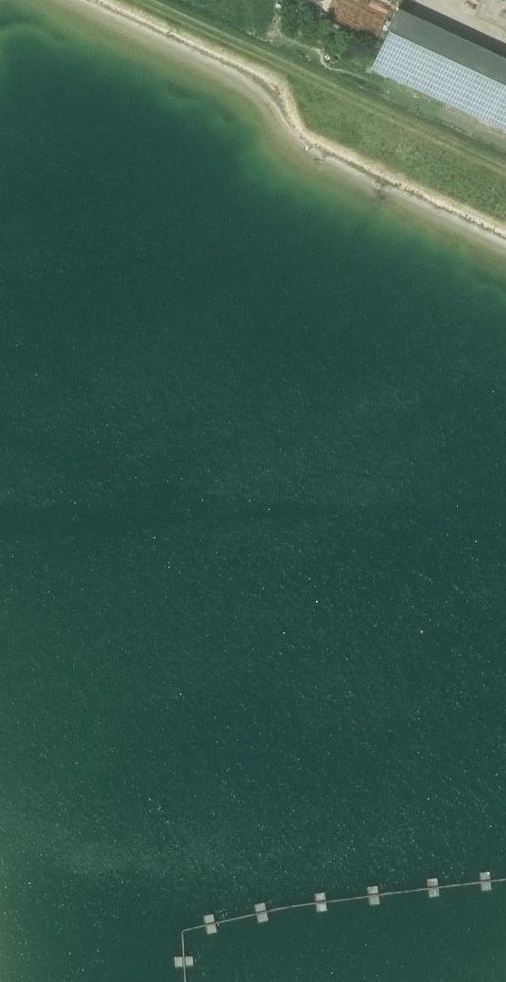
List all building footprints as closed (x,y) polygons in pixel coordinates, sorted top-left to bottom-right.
[(396,15),(371,69),(505,131),(505,66),(396,15)]
